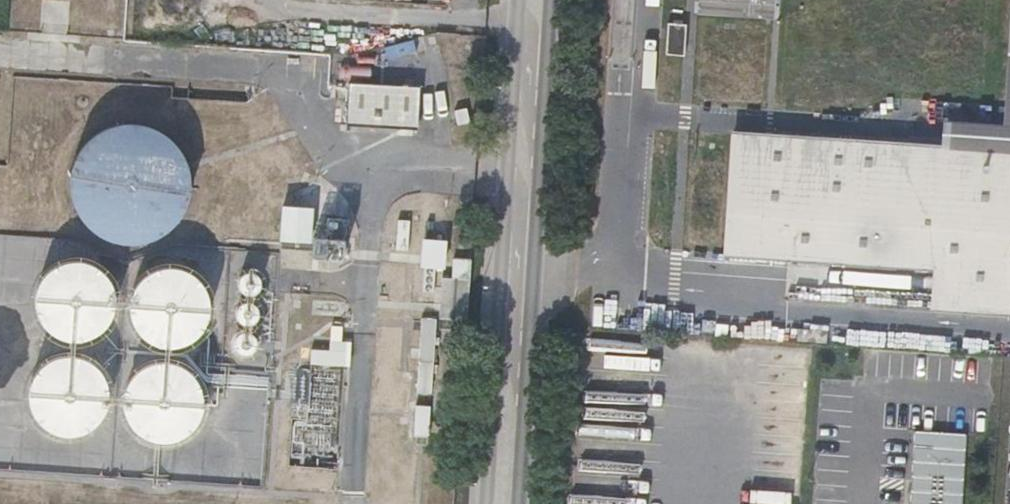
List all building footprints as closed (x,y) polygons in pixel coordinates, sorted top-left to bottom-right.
[(697,14),(774,19),(775,0),(697,0),(697,14)] [(1009,150),(1009,0),(1008,0),(1000,107),(997,149),(1009,150)] [(668,23),(666,54),(684,56),(686,25),(668,23)] [(416,84),(344,80),(341,124),(413,127),(416,84)] [(136,122),(125,121),(120,121),(110,123),(100,127),(90,132),(82,139),(78,143),(72,151),(68,161),(65,171),(64,181),(65,191),(68,202),(72,211),(78,220),(85,228),(94,234),(103,238),(113,241),(124,242),(135,241),(145,239),(154,234),(163,228),(171,221),(177,212),(181,203),(184,193),(185,182),(184,172),(182,162),(177,152),(171,143),(164,136),(155,130),(146,125),(136,122)] [(728,131),(720,252),(931,266),(928,305),(1009,311),(1009,150),(997,149),(728,131)] [(280,203),(278,240),(310,242),(313,205),(280,203)] [(341,236),(313,237),(314,257),(342,256),(341,236)] [(444,267),(445,239),(420,237),(419,266),(444,267)] [(76,258),(69,257),(66,258),(59,259),(53,261),(46,265),(38,272),(34,277),(31,284),(30,290),(29,297),(30,304),(31,311),(34,317),(38,323),(43,328),(49,332),(55,335),(62,337),(69,338),(76,337),(82,335),(89,332),(95,328),(100,324),(104,318),(107,312),(108,305),(109,298),(109,291),(107,284),(104,278),(100,272),(95,267),(89,263),(83,260),(76,258)] [(171,266),(164,265),(161,265),(154,266),(147,268),(141,272),(133,279),(129,284),(127,291),(125,297),(124,304),(125,311),(126,318),(129,324),(133,330),(138,335),(144,338),(150,341),(157,343),(163,344),(170,343),(177,342),(183,339),(189,335),(194,330),(198,325),(201,318),(203,312),(203,305),(203,298),(201,291),(198,285),(194,279),(189,274),(184,270),(178,267),(171,266)] [(249,271),(245,270),(244,270),(240,271),(237,273),(235,276),(233,281),(234,285),(237,290),(242,293),(246,293),(252,291),(254,288),(256,284),(256,280),(255,276),(252,273),(249,271)] [(247,301),(243,300),(242,300),(238,300),(233,303),(231,307),(230,311),(231,316),(234,320),(238,323),(242,323),(247,322),(250,319),(252,316),(253,312),(253,307),(251,303),(247,301)] [(439,390),(441,319),(420,318),(417,389),(439,390)] [(328,350),(310,348),(309,363),(344,365),(346,328),(330,327),(328,350)] [(244,330),(240,329),(238,330),(235,331),(232,333),(230,336),(229,341),(230,344),(232,348),(235,350),(240,351),(244,351),(247,349),(250,346),(251,341),(251,337),(249,334),(244,330)] [(70,353),(63,353),(60,353),(53,354),(46,356),(40,360),(32,367),(28,372),(25,379),(23,385),(22,392),(23,399),(25,406),(28,412),(31,418),(36,423),(42,427),(48,430),(55,432),(62,433),(69,432),(76,430),(82,427),(88,424),(93,419),(97,413),(100,407),(102,400),(102,393),(102,386),(100,379),(97,373),(93,367),(88,362),(83,358),(76,355),(70,353)] [(165,359),(158,358),(155,358),(148,360),(142,362),(135,365),(128,372),(124,378),(121,384),(119,391),(118,398),(119,404),(120,411),(123,417),(127,423),(132,428),(138,432),(144,435),(151,437),(157,438),(164,437),(171,435),(177,433),(183,429),(188,424),(192,418),(195,412),(197,405),(198,398),(197,392),(195,385),(192,379),(188,373),(184,368),(178,364),(172,361),(165,359)] [(914,430),(909,503),(961,503),(965,433),(914,430)]
